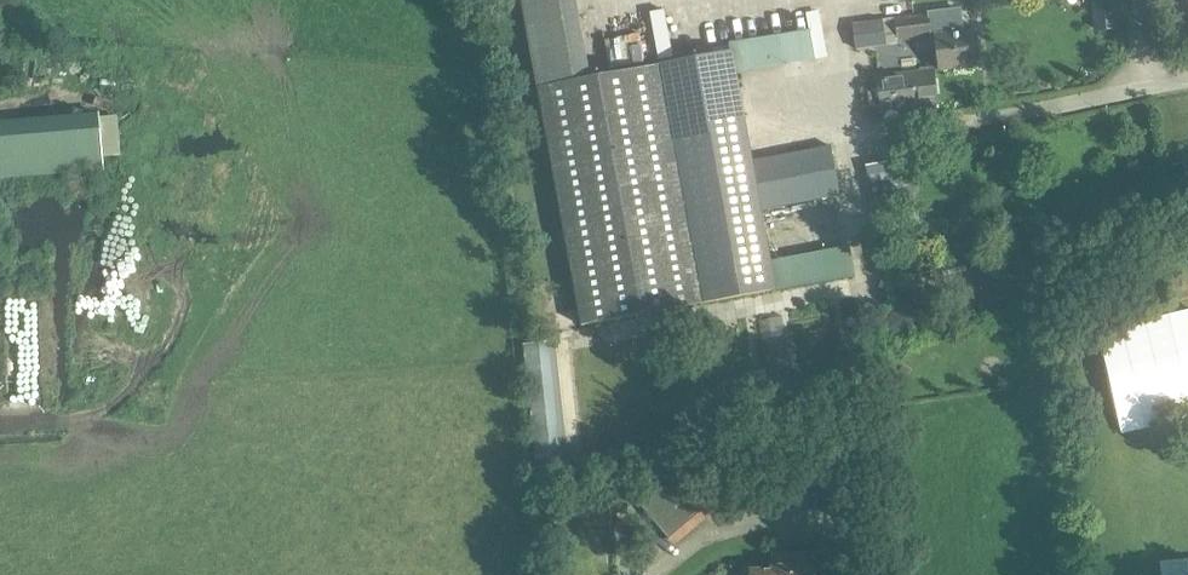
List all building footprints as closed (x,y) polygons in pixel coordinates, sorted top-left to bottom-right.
[(1116,6),(1115,0),(1091,0),(1092,8),(1116,6)] [(930,39),(929,35),(927,15),(894,19),(897,43),(918,40),(930,39)] [(897,43),(894,19),(882,20),(886,46),(897,45),(897,43)] [(886,46),(882,20),(851,25),(855,50),(886,46)] [(814,56),(809,29),(729,44),(731,52),(735,71),(814,56)] [(930,39),(918,40),(919,53),(936,51),(938,70),(977,66),(973,32),(934,36),(934,34),(929,35),(930,39)] [(731,52),(730,52),(658,66),(701,304),(775,291),(770,260),(760,208),(751,158),(735,71),(731,52)] [(658,66),(536,88),(580,326),(701,304),(658,66)] [(904,119),(922,116),(921,106),(935,105),(931,72),(877,78),(881,111),(903,108),(904,119)] [(0,158),(29,158),(29,143),(1,143),(0,158)] [(838,194),(829,144),(751,158),(760,208),(838,194)] [(914,191),(908,159),(865,167),(872,209),(906,203),(914,191)] [(854,276),(848,246),(770,260),(775,291),(854,276)] [(902,303),(880,320),(895,339),(917,323),(902,303)] [(793,395),(780,306),(758,309),(771,398),(793,395)] [(676,546),(738,494),(733,488),(759,466),(737,440),(723,452),(722,450),(680,486),(674,479),(664,488),(655,478),(633,496),(676,546)] [(1160,564),(1161,574),(1187,574),(1187,561),(1160,564)] [(776,569),(748,571),(748,574),(824,574),(823,566),(776,569)]
